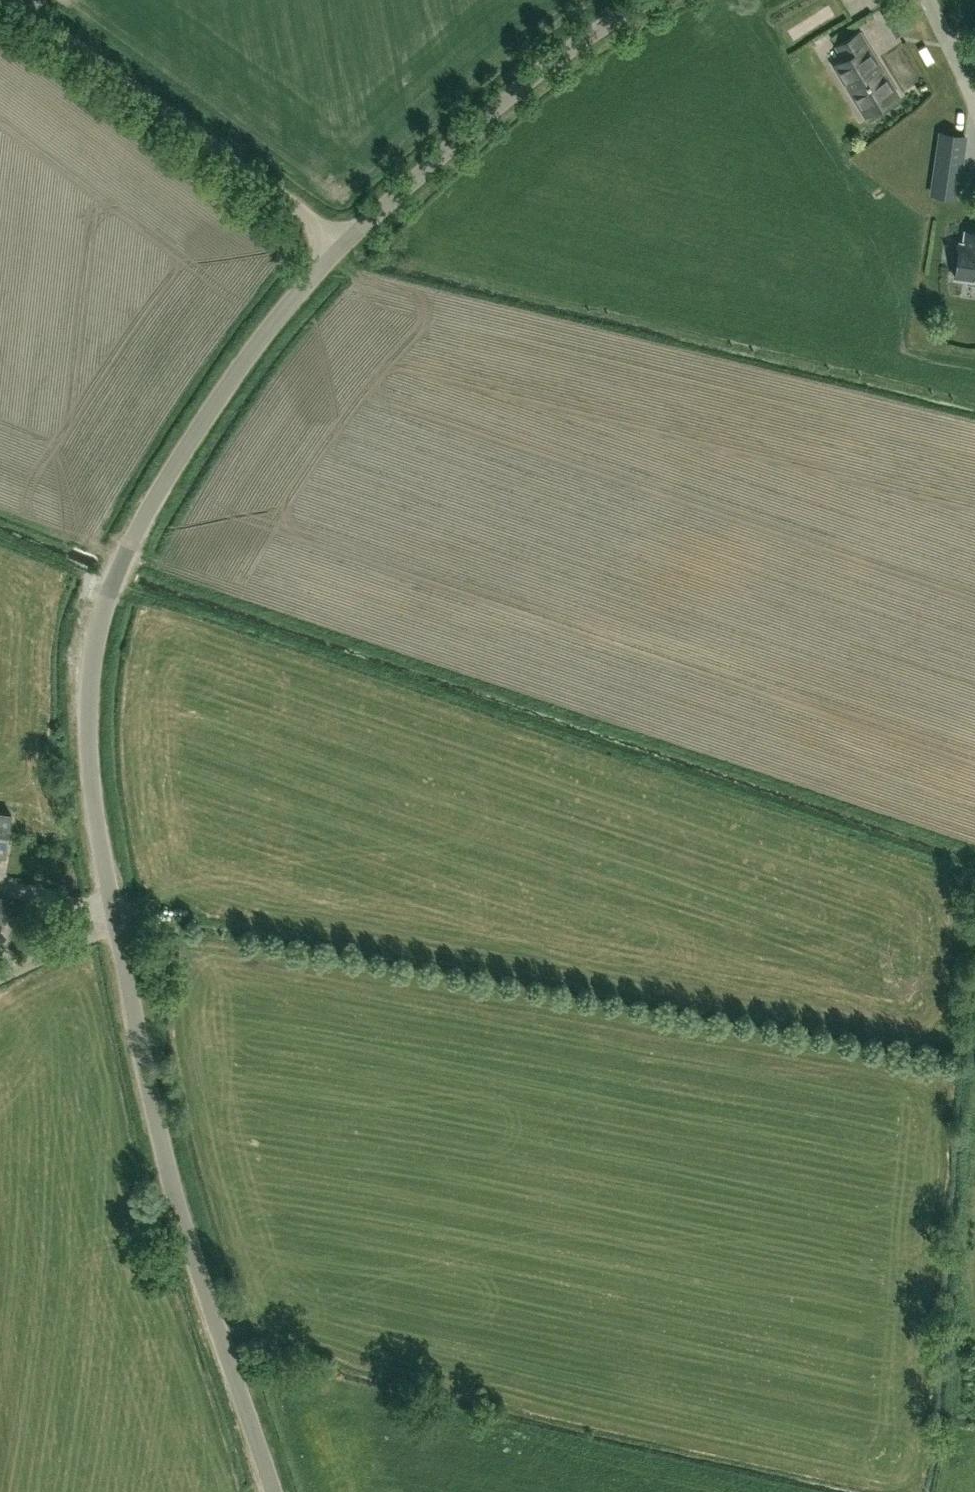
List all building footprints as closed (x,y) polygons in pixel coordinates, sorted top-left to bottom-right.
[(887,26),(877,31),(884,47),(895,42),(887,26)] [(839,44),(847,57),(837,63),(867,114),(889,101),(884,93),(895,86),(861,31),(839,44)] [(932,195),(955,199),(962,153),(938,149),(932,195)] [(956,276),(967,278),(966,284),(974,285),(974,232),(967,231),(965,242),(961,242),(956,276)] [(8,814),(8,809),(0,808),(0,848),(4,849),(8,814)]
